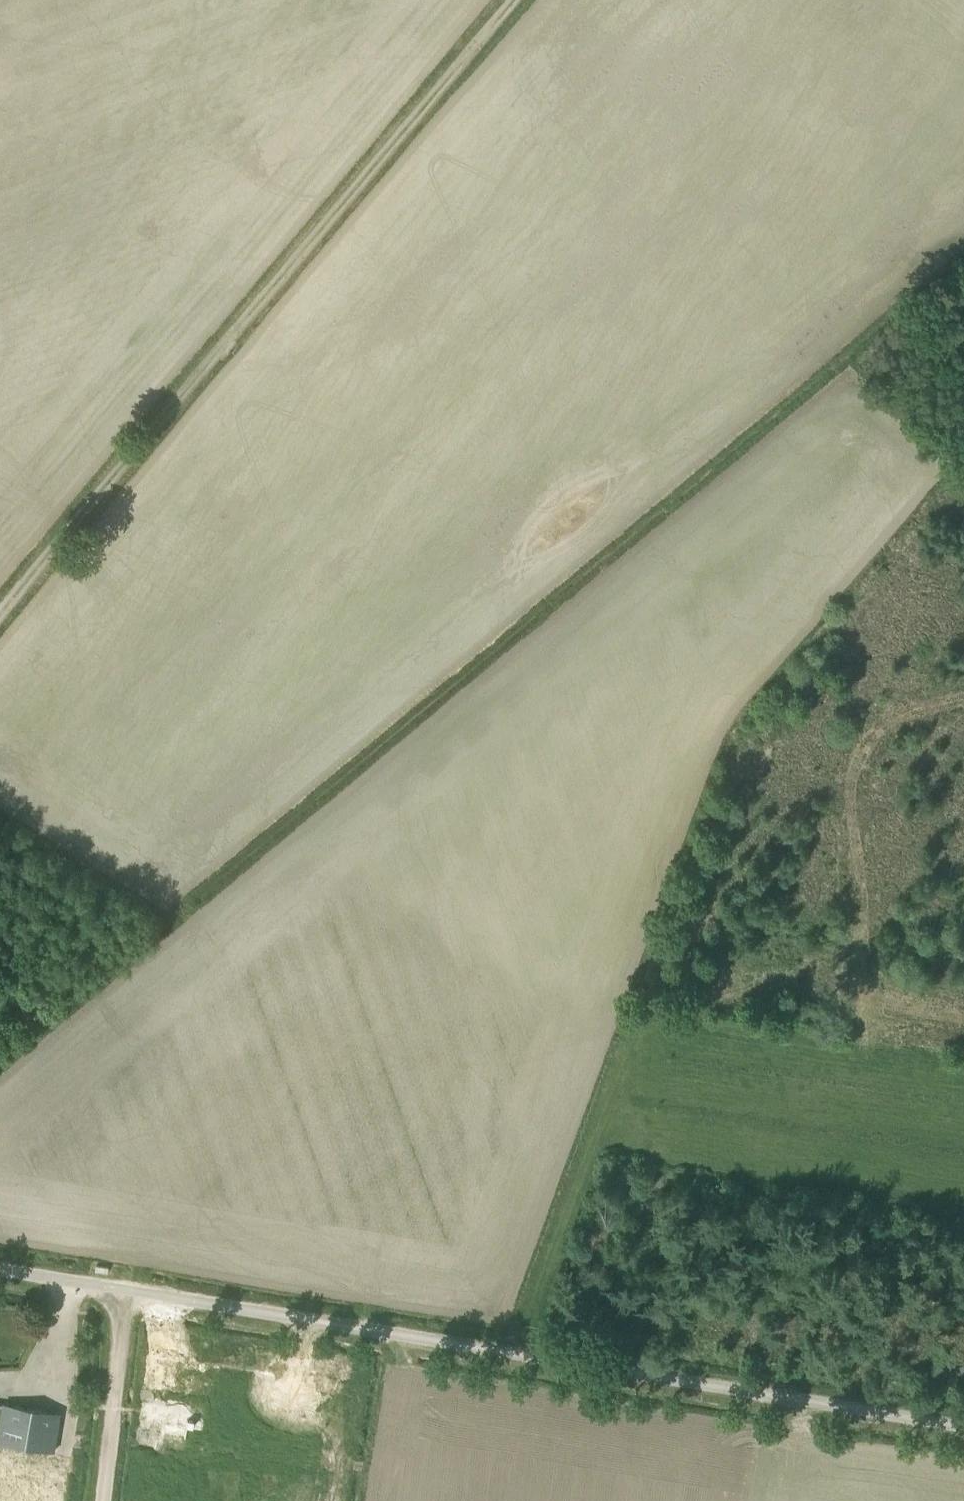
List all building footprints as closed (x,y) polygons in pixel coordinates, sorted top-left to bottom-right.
[(0,1418),(0,1446),(53,1456),(60,1413),(2,1403),(0,1418)]
